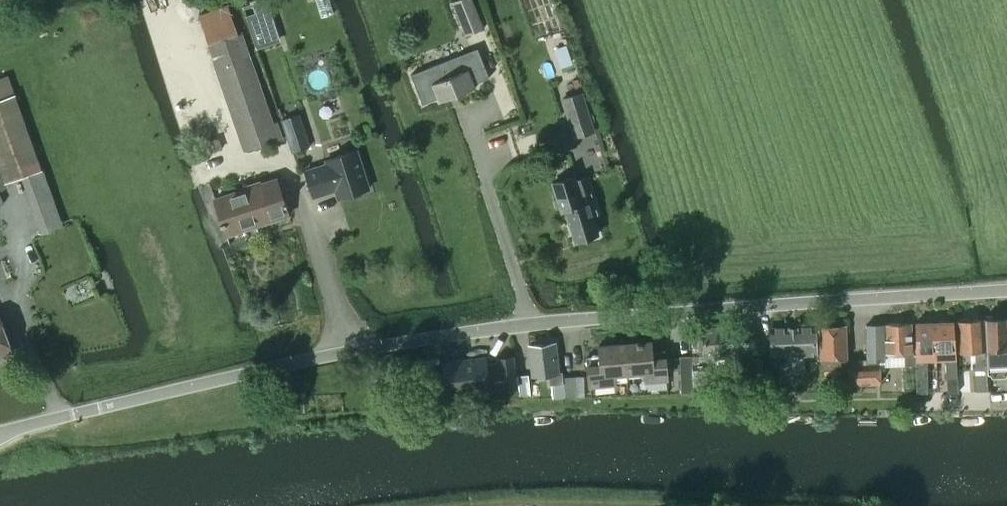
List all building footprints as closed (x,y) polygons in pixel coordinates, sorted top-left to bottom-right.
[(246,16),(256,46),(256,48),(280,41),(267,0),(262,0),(252,3),(253,5),(255,12),(246,16)] [(451,1),(465,35),(484,28),(473,0),(454,0),(451,1)] [(207,43),(245,151),(283,138),(277,121),(273,122),(241,31),(237,32),(228,4),(198,14),(207,43)] [(439,102),(440,106),(474,93),(472,87),(488,82),(478,53),(412,75),(422,107),(439,102)] [(8,75),(0,78),(0,174),(4,184),(42,170),(8,75)] [(581,93),(562,99),(571,126),(572,126),(571,125),(582,122),(586,132),(585,133),(594,131),(581,93)] [(310,146),(299,113),(281,119),(292,152),(310,146)] [(209,126),(197,130),(200,142),(213,138),(209,126)] [(205,153),(209,152),(209,153),(223,148),(219,137),(205,141),(206,143),(203,144),(205,153)] [(368,189),(356,150),(326,160),(327,164),(305,172),(313,197),(336,189),(339,199),(368,189)] [(576,180),(575,175),(552,182),(561,213),(566,211),(575,241),(597,234),(592,216),(598,214),(587,176),(576,180)] [(215,202),(214,202),(210,203),(214,218),(220,217),(225,231),(253,222),(255,226),(272,220),(271,216),(286,212),(287,215),(288,215),(276,178),(261,183),(261,181),(247,186),(247,188),(214,198),(215,202)] [(1006,318),(985,319),(987,366),(1006,365),(1006,327),(1006,318)] [(989,390),(987,366),(983,319),(957,321),(959,352),(975,350),(976,365),(975,365),(977,391),(989,390)] [(934,321),(935,331),(936,359),(948,359),(948,362),(945,362),(947,392),(957,392),(953,320),(934,321)] [(13,355),(0,321),(0,360),(13,355)] [(936,359),(935,331),(934,321),(916,321),(917,392),(927,392),(927,362),(924,362),(924,360),(936,359)] [(866,324),(867,359),(861,359),(861,384),(880,384),(879,360),(885,360),(885,354),(903,354),(904,360),(913,360),(912,323),(866,324)] [(819,326),(820,359),(820,370),(847,369),(848,394),(862,393),(861,384),(861,359),(847,360),(846,325),(819,326)] [(704,328),(704,356),(715,356),(715,363),(737,363),(737,354),(748,354),(747,326),(704,328)] [(770,328),(771,356),(784,355),(784,372),(795,372),(795,368),(802,368),(802,355),(817,354),(816,327),(770,328)] [(624,343),(627,375),(644,373),(645,382),(668,380),(666,355),(652,357),(651,340),(624,343)] [(565,398),(563,377),(562,371),(558,371),(555,342),(529,345),(532,374),(548,373),(550,385),(551,384),(552,398),(565,398)] [(627,375),(624,343),(598,345),(600,362),(586,363),(588,387),(616,385),(615,376),(627,375)] [(444,372),(428,374),(432,397),(447,395),(490,390),(489,390),(501,388),(517,386),(513,356),(498,358),(496,358),(496,362),(486,363),(485,357),(467,359),(467,362),(443,365),(444,372)] [(693,392),(693,387),(692,387),(691,369),(692,369),(692,356),(680,356),(681,393),(693,392)] [(762,375),(762,356),(746,356),(745,385),(762,384),(762,375)] [(709,369),(692,369),(691,369),(692,387),(693,387),(709,387),(709,369)] [(762,384),(761,393),(772,392),(772,375),(762,375),(762,384)] [(563,377),(565,398),(584,397),(584,376),(563,377)] [(517,378),(519,398),(530,397),(529,377),(517,378)]
